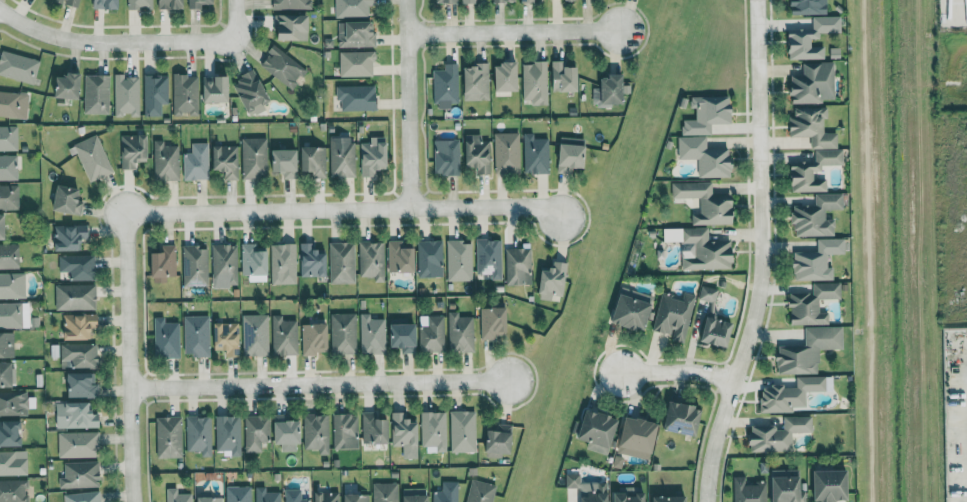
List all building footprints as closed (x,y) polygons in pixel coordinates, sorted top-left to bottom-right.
[(94,8),(120,8),(120,0),(94,0),(94,8)] [(152,0),(127,0),(127,8),(152,8),(152,0)] [(186,8),(185,0),(159,0),(159,9),(186,8)] [(213,9),(213,0),(188,0),(188,8),(213,9)] [(311,8),(311,0),(272,0),(272,9),(311,8)] [(376,5),(376,0),(335,0),(335,17),(369,17),(369,5),(376,5)] [(793,15),(828,14),(828,0),(792,0),(793,15)] [(966,24),(966,0),(958,0),(958,24),(966,24)] [(309,40),(310,14),(277,14),(276,39),(309,40)] [(825,58),(824,46),(812,46),(812,38),(820,38),(820,32),(842,32),(842,16),(813,16),(813,29),(789,29),(790,59),(825,58)] [(338,21),(338,47),(376,46),(376,21),(338,21)] [(260,65),(292,90),(308,69),(275,44),(260,65)] [(34,84),(41,60),(3,50),(0,62),(0,75),(34,84)] [(374,75),(373,51),(339,52),(340,76),(374,75)] [(580,66),(566,66),(566,61),(553,60),(553,91),(580,91),(580,66)] [(792,102),(836,101),(835,61),(804,62),(804,74),(791,75),(792,102)] [(466,100),(490,100),(490,62),(474,62),(474,67),(465,67),(466,100)] [(521,91),(520,62),(496,62),(497,91),(521,91)] [(548,62),(523,62),(524,100),(531,99),(531,105),(549,105),(548,62)] [(459,106),(459,63),(445,63),(445,70),(434,70),(433,106),(459,106)] [(272,105),(258,70),(234,80),(248,115),(272,105)] [(82,99),(83,73),(69,72),(68,77),(58,76),(57,98),(82,99)] [(85,114),(110,114),(111,75),(86,74),(85,114)] [(140,114),(140,77),(125,77),(125,74),(114,74),(115,115),(140,114)] [(169,103),(169,74),(144,75),(144,115),(162,115),(162,104),(169,103)] [(199,74),(173,74),(174,114),(200,113),(199,74)] [(626,103),(626,75),(602,75),(602,87),(594,87),(594,104),(626,103)] [(377,85),(336,86),(337,100),(341,100),(342,111),(378,110),(377,85)] [(31,94),(0,90),(0,116),(28,119),(31,94)] [(713,135),(713,123),(733,123),(733,96),(692,96),(692,108),(698,108),(698,119),(684,119),(684,135),(713,135)] [(792,191),(828,191),(828,179),(815,179),(815,171),(823,171),(823,165),(844,164),(844,149),(838,149),(838,132),(827,133),(826,107),(793,108),(793,136),(812,136),(812,149),(816,149),(817,162),(792,162),(792,191)] [(18,126),(0,126),(0,150),(19,150),(18,126)] [(494,133),(495,174),(521,173),(520,133),(494,133)] [(550,139),(535,138),(535,133),(525,133),(524,173),(550,174),(550,139)] [(466,164),(477,164),(476,174),(492,174),(492,141),(482,140),(482,134),(466,134),(466,164)] [(113,173),(99,135),(74,144),(88,182),(113,173)] [(121,135),(122,169),(137,169),(136,161),(150,161),(150,135),(121,135)] [(362,177),(377,176),(376,169),(389,168),(388,136),(372,137),(372,142),(360,143),(362,177)] [(700,177),(733,177),(733,148),(708,148),(708,136),(679,136),(679,159),(700,159),(700,177)] [(588,168),(588,145),(580,144),(580,138),(561,137),(560,173),(572,173),(573,168),(588,168)] [(243,179),(269,179),(268,138),(242,138),(243,179)] [(330,138),(331,177),(356,177),(355,138),(330,138)] [(434,140),(435,175),(461,174),(460,139),(434,140)] [(180,145),(165,146),(165,140),(154,140),(155,180),(181,180),(180,145)] [(209,142),(192,143),(192,153),(184,153),(184,179),(210,179),(209,142)] [(215,146),(214,170),(226,170),(226,179),(239,180),(239,146),(215,146)] [(327,147),(302,147),(303,172),(314,172),(314,178),(327,177),(327,147)] [(274,171),(283,171),(283,179),(300,178),(300,149),(273,149),(274,171)] [(19,179),(18,155),(0,155),(0,180),(19,179)] [(694,224),(736,223),(735,195),(714,195),(714,182),(673,182),(673,198),(702,197),(702,213),(693,213),(694,224)] [(85,189),(59,184),(54,209),(80,215),(85,189)] [(20,209),(19,185),(0,185),(0,209),(20,209)] [(844,193),(816,193),(817,205),(795,205),(795,236),(836,235),(836,219),(827,219),(827,210),(844,209),(844,193)] [(89,243),(89,224),(55,225),(55,251),(82,250),(81,243),(89,243)] [(665,228),(665,242),(683,242),(684,269),(734,268),(734,241),(709,241),(709,227),(665,228)] [(834,279),(834,267),(829,267),(829,253),(846,253),(846,238),(819,238),(819,251),(794,252),(794,280),(834,279)] [(476,274),(492,274),(492,280),(502,280),(503,239),(477,239),(476,274)] [(418,248),(403,247),(403,240),(389,240),(389,272),(417,272),(418,248)] [(443,240),(418,241),(419,277),(444,277),(443,240)] [(385,282),(385,241),(359,241),(360,276),(375,276),(375,282),(385,282)] [(473,241),(447,241),(448,281),(473,281),(473,241)] [(328,251),(314,252),(314,242),(300,243),(301,277),(329,276),(328,251)] [(355,283),(356,242),(331,242),(330,283),(355,283)] [(242,275),(270,275),(270,247),(257,247),(257,243),(242,243),(242,275)] [(297,243),(271,244),(272,284),(297,283),(297,243)] [(0,244),(0,268),(21,268),(20,244),(0,244)] [(177,245),(163,244),(162,253),(153,252),(152,282),(168,283),(168,276),(176,276),(177,245)] [(238,287),(238,244),(213,244),(212,286),(238,287)] [(209,286),(209,246),(183,246),(184,286),(209,286)] [(532,247),(506,248),(506,285),(532,284),(532,247)] [(60,255),(60,272),(69,271),(69,280),(95,280),(95,255),(60,255)] [(543,269),(540,299),(553,300),(554,295),(564,296),(567,262),(554,260),(552,270),(543,269)] [(27,297),(26,272),(0,273),(0,298),(27,297)] [(791,324),(830,324),(830,313),(820,313),(820,299),(842,299),(842,282),(814,282),(814,293),(791,293),(791,324)] [(96,284),(56,285),(56,310),(97,309),(96,284)] [(720,289),(703,284),(699,297),(716,303),(720,289)] [(657,298),(625,287),(613,320),(645,332),(657,298)] [(654,330),(674,335),(673,340),(686,343),(697,294),(684,292),(683,299),(663,294),(654,330)] [(0,303),(0,328),(29,327),(29,302),(0,303)] [(509,335),(508,307),(481,308),(482,340),(497,340),(497,335),(509,335)] [(448,311),(449,352),(475,352),(475,316),(459,317),(459,311),(448,311)] [(357,313),(331,313),(332,354),(357,353),(357,313)] [(361,353),(387,353),(386,318),(371,319),(371,313),(360,313),(361,353)] [(64,314),(64,339),(92,340),(92,330),(98,330),(98,314),(64,314)] [(268,314),(242,315),(242,356),(268,356),(268,314)] [(185,315),(185,356),(211,355),(210,315),(185,315)] [(297,320),(283,321),(283,315),(272,315),(272,355),(298,355),(297,320)] [(428,326),(420,326),(421,352),(445,351),(444,315),(428,316),(428,326)] [(736,323),(707,316),(701,341),(731,347),(736,323)] [(155,356),(181,357),(181,323),(166,323),(166,317),(155,317),(155,356)] [(419,324),(407,323),(408,319),(392,318),(392,347),(402,347),(402,353),(418,353),(419,324)] [(215,323),(216,347),(225,346),(225,356),(239,356),(239,323),(215,323)] [(329,323),(301,324),(302,354),(330,354),(329,323)] [(844,349),(843,326),(806,327),(806,345),(778,345),(779,374),(820,373),(819,349),(844,349)] [(14,332),(0,333),(0,358),(15,358),(14,332)] [(98,343),(60,344),(61,369),(99,368),(98,343)] [(15,387),(14,362),(0,362),(0,387),(15,387)] [(69,398),(99,398),(99,384),(95,384),(95,373),(69,373),(69,398)] [(763,412),(794,412),(794,406),(807,406),(807,391),(834,391),(834,377),(798,377),(798,387),(786,387),(786,385),(763,385),(763,412)] [(29,415),(28,391),(0,391),(0,416),(29,415)] [(705,408),(672,399),(665,428),(698,437),(705,408)] [(57,429),(101,427),(100,412),(92,412),(92,402),(56,403),(57,429)] [(621,417),(587,409),(581,439),(589,441),(587,449),(612,455),(621,417)] [(448,452),(447,411),(422,412),(423,447),(431,447),(431,452),(448,452)] [(477,411),(451,411),(451,452),(477,452),(477,411)] [(391,444),(391,419),(374,419),(374,412),(363,412),(362,443),(391,444)] [(419,458),(419,420),(404,419),(404,412),(394,412),(393,446),(404,446),(404,458),(419,458)] [(329,414),(304,415),(305,449),(319,449),(320,454),(330,454),(329,414)] [(360,448),(359,414),(333,415),(334,449),(360,448)] [(262,452),(262,442),(271,442),(270,415),(245,416),(245,452),(262,452)] [(213,456),(212,416),(187,417),(187,451),(203,451),(203,456),(213,456)] [(241,456),(242,416),(217,416),(216,450),(231,450),(231,455),(241,456)] [(660,422),(626,416),(619,453),(653,460),(660,422)] [(793,451),(793,432),(813,432),(813,416),(785,416),(785,426),(751,426),(751,451),(793,451)] [(157,458),(183,457),(182,417),(157,417),(157,458)] [(276,444),(282,444),(282,450),(297,450),(297,444),(303,444),(303,420),(276,421),(276,444)] [(0,421),(0,446),(22,446),(21,421),(0,421)] [(514,424),(499,424),(498,430),(488,429),(487,457),(503,458),(504,454),(514,454),(514,424)] [(58,432),(59,457),(99,456),(99,432),(58,432)] [(27,450),(0,451),(0,475),(28,474),(27,450)] [(65,477),(60,477),(60,488),(100,487),(100,461),(64,462),(65,477)] [(774,501),(803,501),(802,469),(773,470),(774,501)] [(850,501),(850,470),(816,471),(817,501),(830,501),(850,501)] [(582,488),(582,501),(611,501),(611,482),(582,482),(582,474),(567,474),(567,488),(582,488)] [(768,483),(747,484),(747,476),(734,477),(735,501),(768,501),(768,483)] [(498,485),(472,479),(467,501),(494,501),(498,485)] [(0,480),(0,501),(28,501),(27,480),(0,480)] [(459,481),(443,481),(442,491),(433,491),(433,501),(459,501),(459,481)] [(373,483),(373,501),(399,501),(398,482),(373,483)] [(227,486),(227,501),(252,501),(252,486),(227,486)] [(281,492),(267,492),(267,486),(256,486),(256,501),(281,501),(281,492)] [(178,488),(167,488),(168,501),(194,501),(193,493),(179,494),(178,488)] [(430,488),(404,488),(404,501),(430,501),(430,488)] [(285,501),(311,501),(311,499),(302,499),(302,490),(285,490),(285,501)] [(64,501),(102,501),(101,491),(64,494),(64,501)] [(316,501),(340,501),(340,492),(316,493),(316,501)] [(370,494),(346,494),(346,501),(370,501),(370,494)]
